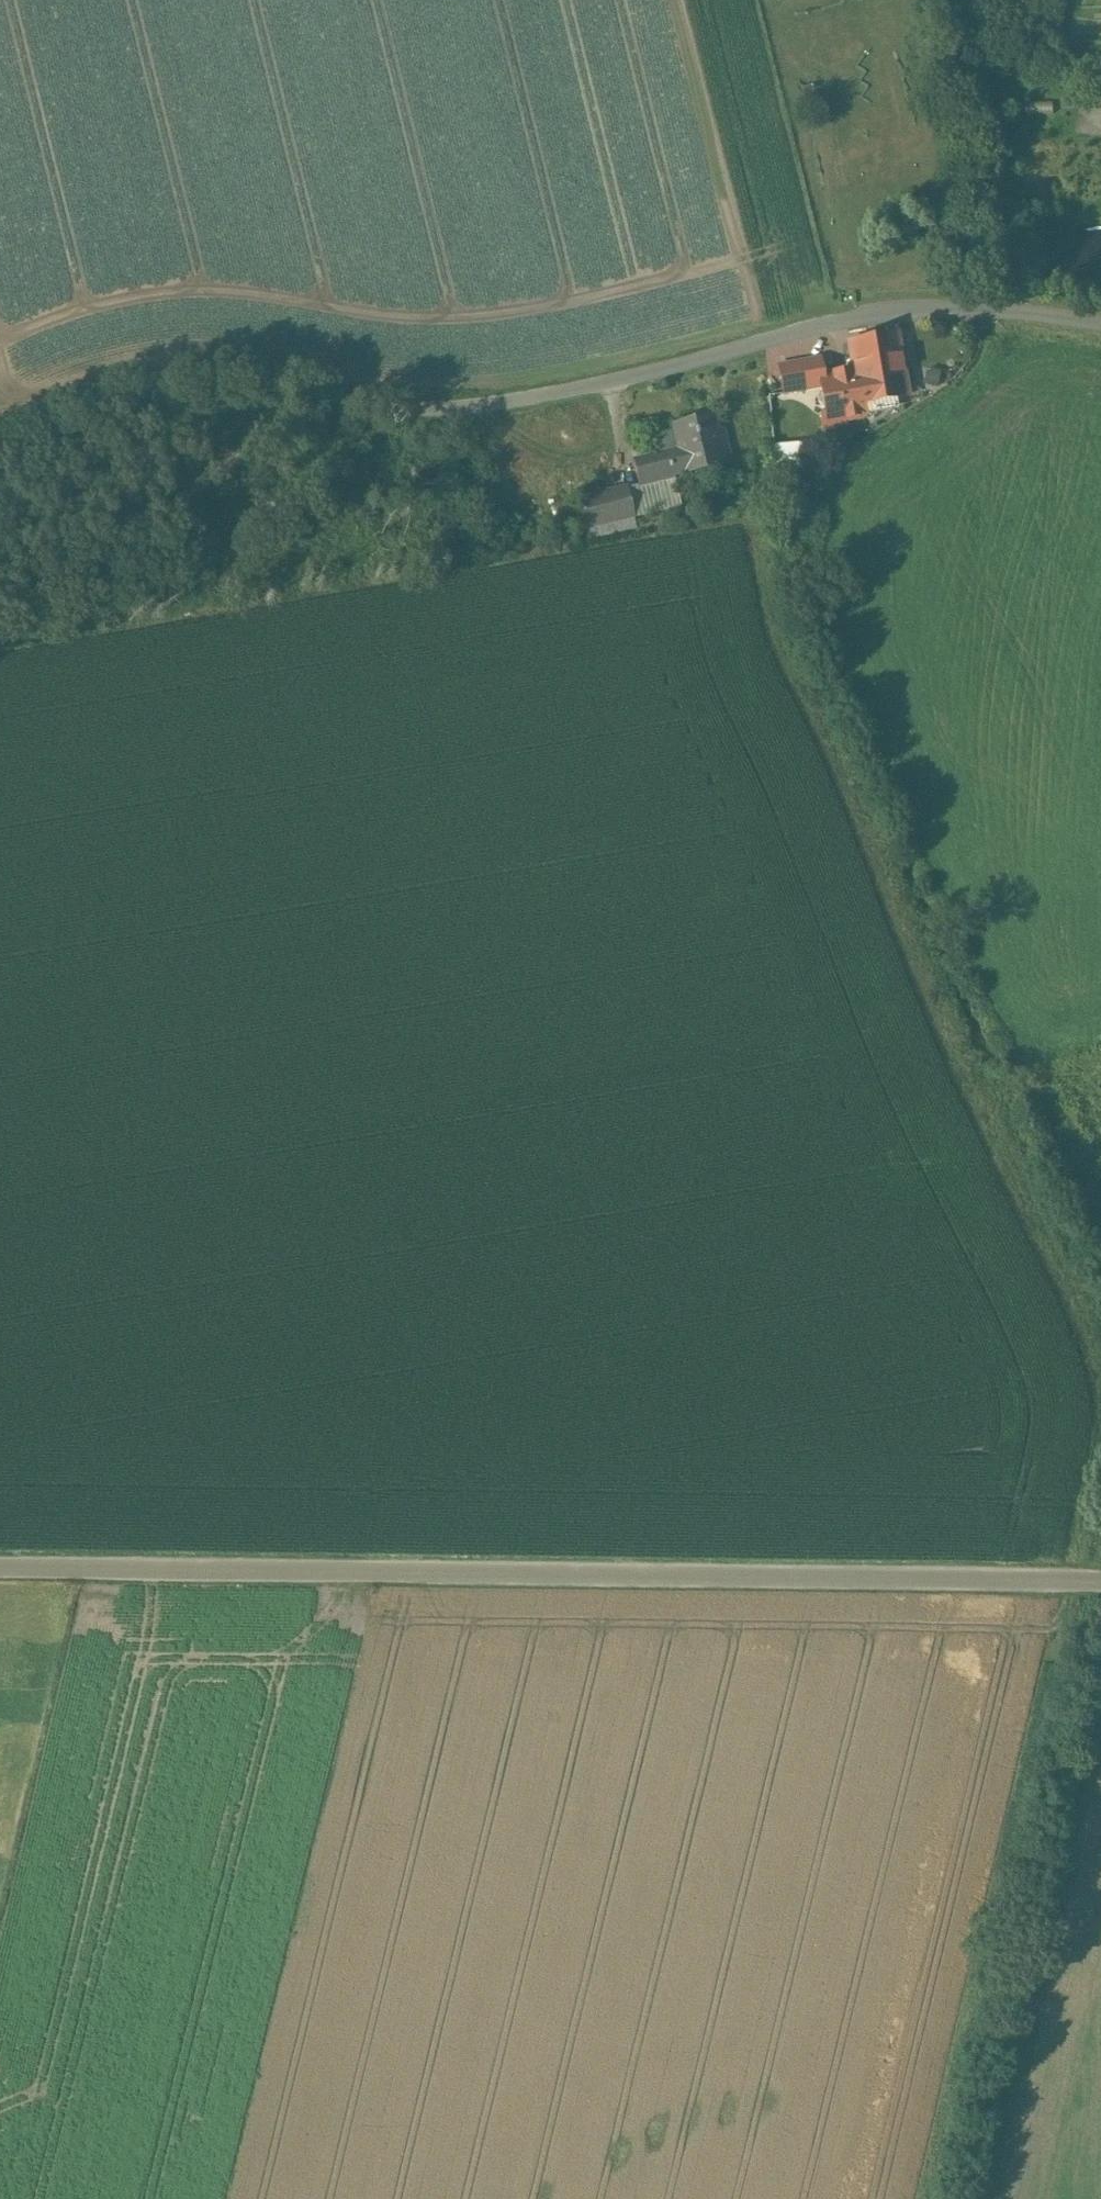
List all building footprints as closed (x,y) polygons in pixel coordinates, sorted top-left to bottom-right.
[(849,342),(854,373),(860,403),(862,402),(874,400),(876,406),(887,404),(885,397),(907,394),(896,334),(849,342)] [(910,377),(922,373),(917,355),(905,359),(910,377)] [(784,393),(821,386),(820,379),(823,378),(819,358),(779,365),(784,393)] [(834,376),(823,378),(820,379),(821,386),(826,416),(822,417),(824,427),(846,423),(845,419),(864,416),(862,402),(860,403),(854,373),(851,374),(850,371),(834,374),(834,376)] [(680,448),(668,452),(675,483),(731,470),(722,430),(716,431),(712,415),(675,424),(680,448)] [(809,444),(783,444),(783,468),(809,469),(809,444)] [(684,509),(675,483),(668,452),(634,462),(639,486),(579,500),(590,538),(662,522),(661,513),(684,509)]
